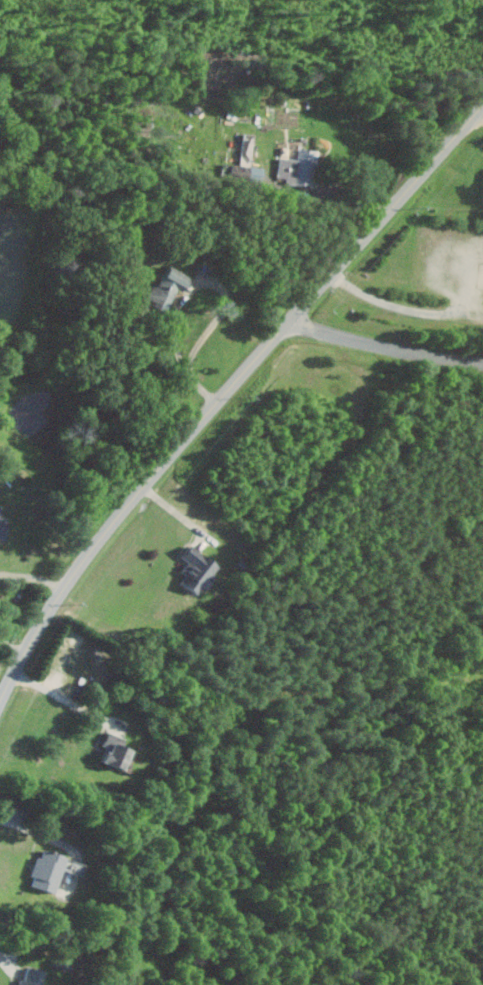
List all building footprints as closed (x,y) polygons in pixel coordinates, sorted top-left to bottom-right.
[(315,185),(317,148),(299,148),(298,158),(280,157),(279,178),(287,178),(287,183),(315,185)] [(191,276),(166,267),(159,286),(152,284),(146,301),(170,310),(177,288),(186,291),(191,276)] [(2,517),(2,507),(0,506),(0,538),(8,539),(9,517),(2,517)] [(220,564),(191,543),(182,557),(189,562),(181,572),(186,575),(182,582),(198,594),(220,564)] [(125,745),(128,739),(109,731),(103,744),(107,746),(101,760),(125,771),(135,749),(125,745)] [(32,885),(57,893),(68,856),(45,849),(42,857),(38,856),(32,876),(34,877),(32,885)] [(45,970),(24,965),(20,984),(42,984),(45,970)]
